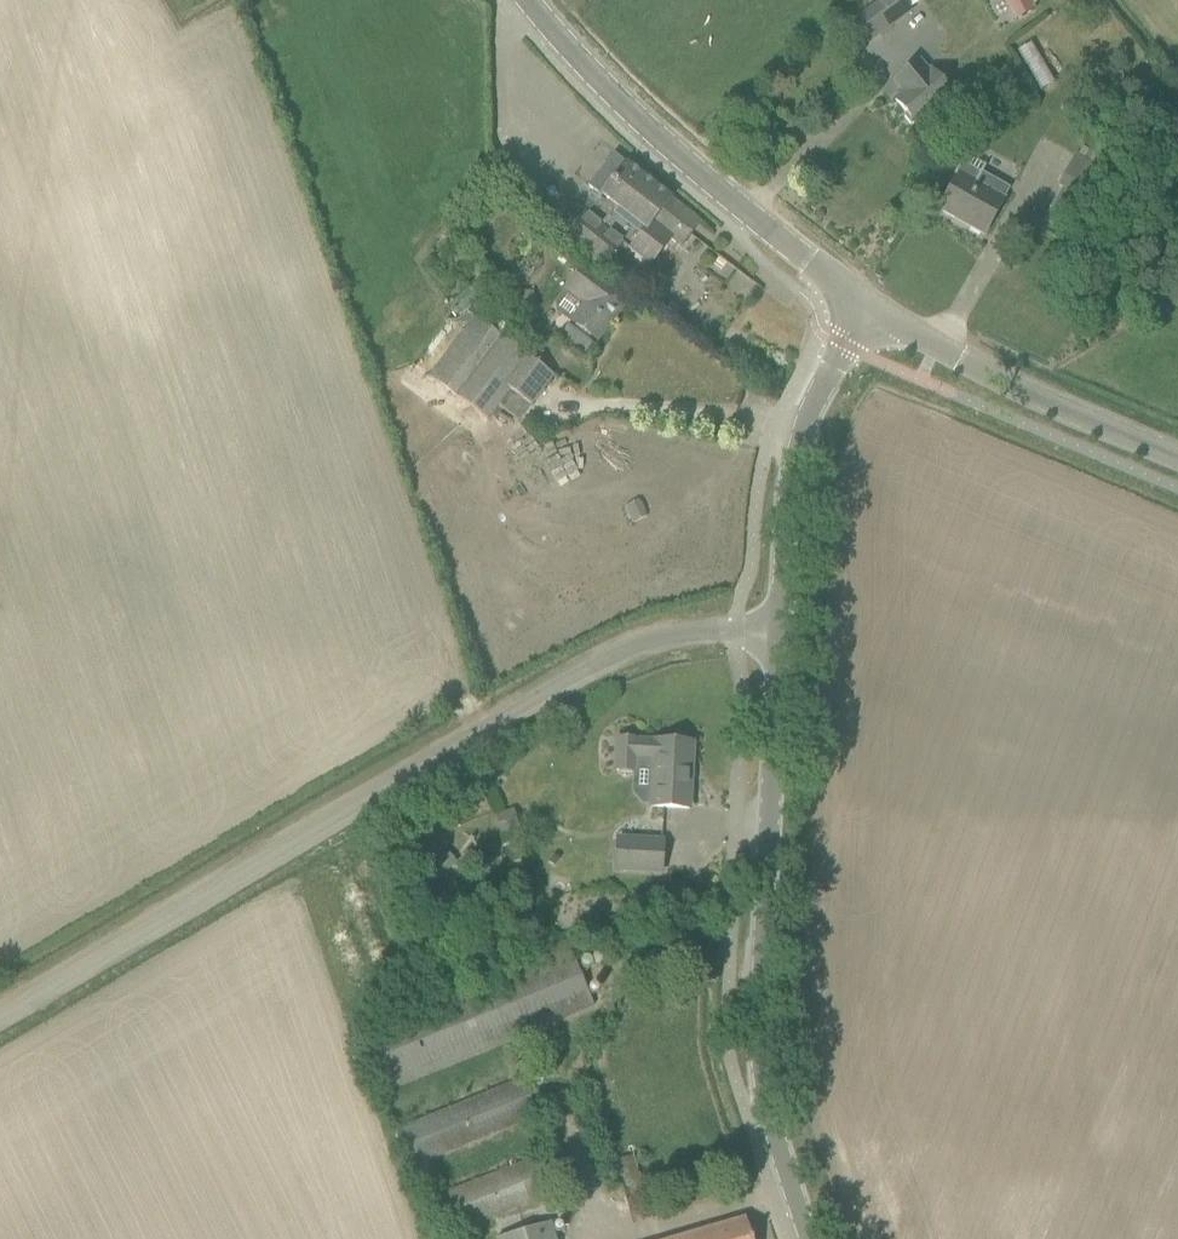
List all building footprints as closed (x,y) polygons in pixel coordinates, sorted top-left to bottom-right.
[(857,23),(872,44),(914,14),(903,0),(879,0),(879,1),(854,18),(857,23)] [(1016,21),(1034,10),(1028,0),(1003,0),(1016,21)] [(1036,42),(1021,49),(1039,89),(1054,82),(1036,42)] [(905,91),(896,99),(906,113),(904,116),(910,124),(914,123),(917,126),(936,111),(953,97),(932,70),(923,58),(896,79),(905,91)] [(258,75),(242,84),(249,97),(265,88),(258,75)] [(1077,151),(1056,189),(1061,192),(1050,211),(1072,224),(1083,204),(1087,207),(1108,169),(1077,151)] [(588,186),(601,196),(586,214),(580,209),(559,235),(603,269),(616,252),(624,258),(629,250),(650,267),(671,239),(681,247),(700,222),(672,198),(671,199),(628,164),(627,164),(614,154),(588,186)] [(954,187),(941,206),(971,224),(970,227),(984,235),(993,220),(1004,201),(1002,200),(1009,188),(982,173),(986,166),(965,155),(954,175),(960,178),(954,187)] [(478,203),(469,212),(476,220),(485,211),(478,203)] [(572,322),(562,335),(585,353),(596,339),(597,340),(611,322),(613,323),(632,297),(586,262),(566,291),(582,304),(570,320),(572,322)] [(641,278),(632,289),(643,298),(655,283),(644,274),(641,278)] [(507,291),(505,307),(531,311),(534,293),(517,291),(516,292),(507,291)] [(489,421),(500,406),(519,421),(555,377),(502,336),(474,317),(430,376),(457,396),(489,421)] [(647,518),(640,501),(625,507),(632,523),(647,518)] [(651,762),(649,806),(689,808),(689,806),(687,806),(690,761),(692,761),(693,743),(618,739),(616,771),(636,772),(636,761),(651,762)] [(514,811),(496,818),(501,833),(520,826),(514,811)] [(663,841),(618,839),(616,869),(662,872),(663,841)] [(446,851),(430,866),(440,877),(456,862),(446,851)] [(594,1005),(574,956),(361,1042),(381,1092),(594,1005)] [(530,1077),(507,1086),(396,1131),(411,1167),(544,1112),(530,1077)] [(440,1237),(552,1193),(574,1185),(560,1149),(426,1200),(440,1237)] [(640,1181),(632,1157),(617,1162),(625,1186),(640,1181)] [(746,1219),(723,1226),(678,1238),(752,1238),(746,1219)] [(552,1223),(500,1238),(557,1238),(552,1223)]
